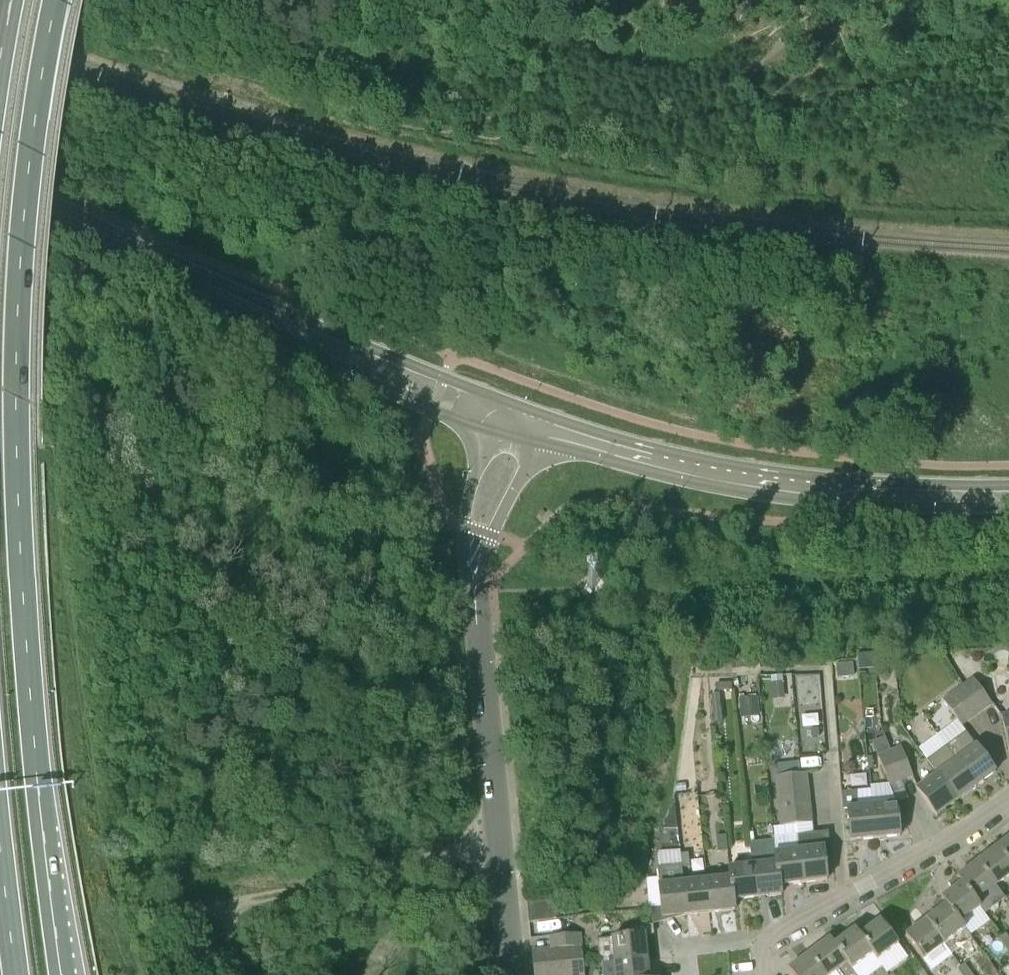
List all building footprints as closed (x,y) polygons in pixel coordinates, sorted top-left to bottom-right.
[(635,582),(595,582),(595,596),(635,596),(635,582)] [(851,665),(838,666),(840,682),(852,681),(851,665)] [(962,686),(981,712),(991,704),(972,678),(962,686)] [(732,682),(716,683),(716,691),(732,691),(732,682)] [(784,682),(770,683),(772,700),(785,699),(784,682)] [(951,693),(971,719),(981,712),(962,686),(951,693)] [(722,722),(719,693),(711,694),(714,723),(722,722)] [(971,719),(951,693),(942,700),(961,726),(971,719)] [(760,717),(758,697),(739,699),(741,719),(760,717)] [(929,721),(941,733),(954,721),(943,709),(929,721)] [(820,736),(819,728),(811,729),(812,737),(820,736)] [(945,746),(976,787),(995,773),(965,732),(945,746)] [(889,751),(901,782),(912,777),(900,746),(889,751)] [(926,760),(936,773),(956,801),(976,787),(945,746),(926,760)] [(889,786),(901,782),(889,751),(877,755),(889,786)] [(825,758),(806,759),(806,770),(825,769),(825,758)] [(776,789),(807,786),(806,773),(775,777),(776,789)] [(936,773),(916,788),(936,815),(956,801),(936,773)] [(686,784),(676,785),(677,792),(687,791),(686,784)] [(778,803),(809,800),(807,786),(776,789),(778,803)] [(851,842),(875,839),(872,805),(856,807),(855,791),(841,792),(843,812),(848,812),(851,842)] [(779,815),(810,811),(809,800),(778,803),(779,815)] [(872,805),(875,839),(900,837),(896,804),(872,805)] [(677,824),(676,807),(672,807),(666,825),(677,824)] [(810,811),(779,815),(780,826),(812,823),(810,811)] [(798,849),(802,883),(827,881),(824,858),(830,858),(827,832),(797,835),(798,849)] [(998,846),(1008,860),(1008,838),(998,846)] [(752,842),(754,864),(758,898),(781,896),(780,886),(778,863),(776,852),(774,852),(773,840),(752,842)] [(726,844),(716,844),(717,852),(727,851),(726,844)] [(1008,876),(1008,860),(998,846),(978,861),(996,886),(1008,876)] [(780,886),(802,883),(798,849),(776,852),(778,863),(780,886)] [(681,865),(681,869),(690,868),(688,854),(681,855),(680,855),(681,865)] [(976,901),(996,886),(978,861),(958,876),(976,901)] [(734,901),(758,898),(754,864),(727,867),(728,877),(731,876),(734,901)] [(662,918),(687,916),(683,882),(682,882),(681,869),(681,865),(657,868),(662,918)] [(731,876),(728,877),(707,879),(711,913),(735,910),(734,901),(731,876)] [(981,907),(976,901),(958,876),(948,884),(953,890),(942,899),(960,923),(981,907)] [(687,916),(711,913),(707,879),(683,882),(687,916)] [(964,929),(963,927),(960,923),(942,899),(932,905),(937,912),(926,920),(944,944),(964,929)] [(528,923),(555,919),(555,913),(547,902),(527,904),(528,923)] [(923,960),(944,944),(926,920),(905,936),(923,960)] [(872,955),(877,961),(882,957),(898,945),(880,921),(868,930),(864,923),(854,930),(873,954),(872,955)] [(852,969),(872,955),(873,954),(854,930),(843,938),(839,932),(829,939),(852,969)] [(1008,947),(1008,939),(1004,933),(998,939),(1006,949),(1008,947)] [(550,949),(557,949),(569,947),(582,946),(581,934),(560,936),(549,937),(550,949)] [(603,964),(647,959),(644,935),(597,940),(600,964),(603,964)] [(854,973),(852,970),(852,969),(829,939),(809,954),(825,974),(831,974),(835,971),(838,974),(851,974),(854,973)] [(572,974),(584,974),(582,946),(569,947),(572,974)] [(569,947),(557,949),(559,974),(572,974),(569,947)] [(557,949),(550,949),(544,950),(547,974),(559,974),(557,949)] [(544,950),(532,951),(534,974),(547,974),(544,950)] [(989,959),(999,972),(1008,964),(1008,961),(1001,950),(989,959)] [(809,954),(788,969),(792,974),(825,974),(809,954)] [(647,959),(603,964),(604,974),(649,974),(647,959)] [(963,964),(956,969),(961,974),(972,974),(963,964)]
